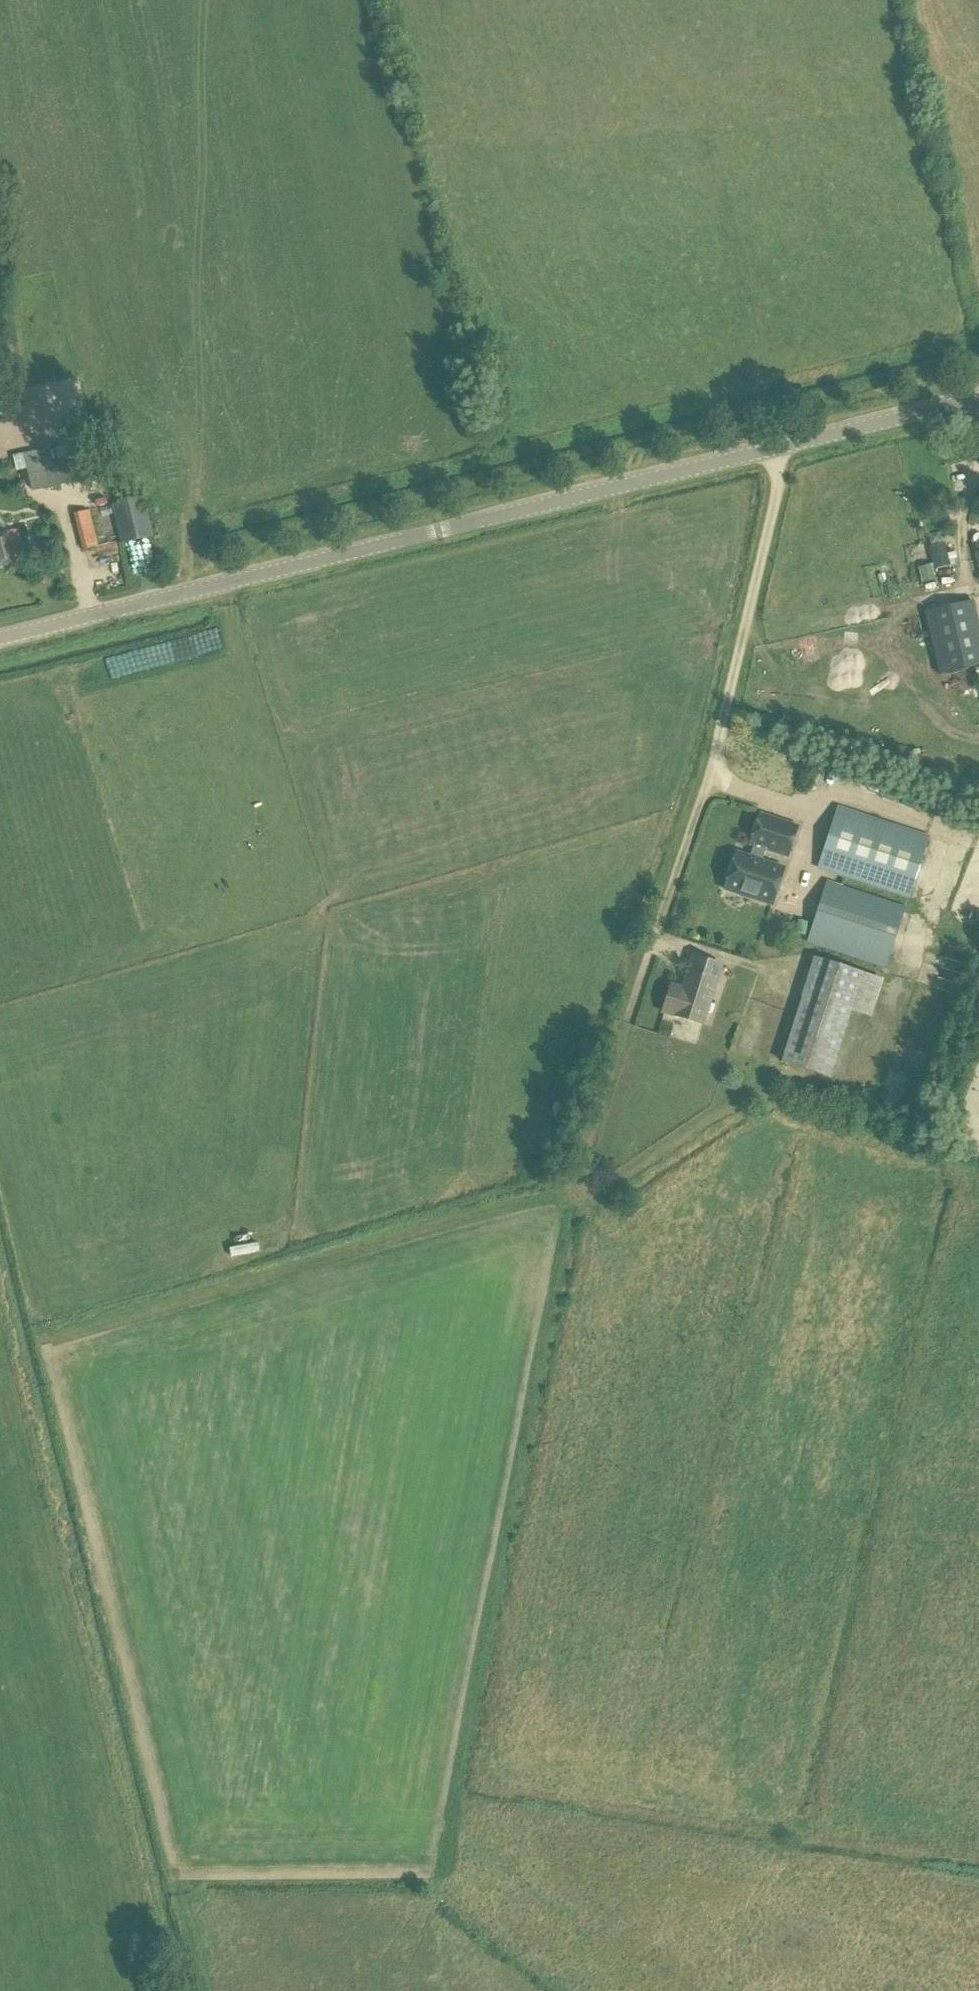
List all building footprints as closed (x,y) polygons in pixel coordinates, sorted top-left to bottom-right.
[(50,448),(24,454),(32,491),(85,479),(77,447),(68,449),(68,446),(51,450),(50,448)] [(144,497),(115,503),(124,544),(153,537),(144,497)] [(76,514),(84,549),(98,546),(90,511),(76,514)] [(25,561),(17,531),(3,535),(0,525),(0,568),(25,561)] [(930,547),(935,568),(950,564),(944,543),(930,547)] [(926,613),(941,675),(978,666),(978,624),(974,602),(926,613)] [(818,869),(911,899),(930,838),(838,808),(818,869)] [(735,854),(723,889),(771,905),(783,870),(761,862),(765,850),(788,858),(799,825),(760,812),(749,845),(754,846),(750,859),(735,854)] [(827,883),(807,942),(884,967),(904,908),(827,883)] [(665,1012),(703,1024),(720,966),(694,958),(682,998),(670,994),(665,1012)] [(814,958),(781,1062),(829,1077),(851,1008),(870,1014),(880,979),(814,958)]
